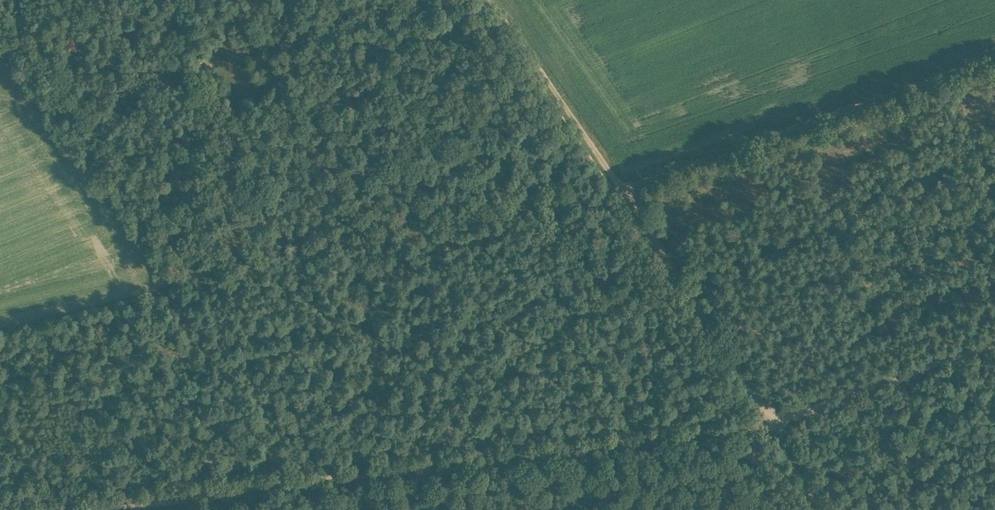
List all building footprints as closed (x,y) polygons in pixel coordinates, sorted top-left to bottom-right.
[(248,46),(254,50),(261,41),(255,36),(248,46)]
